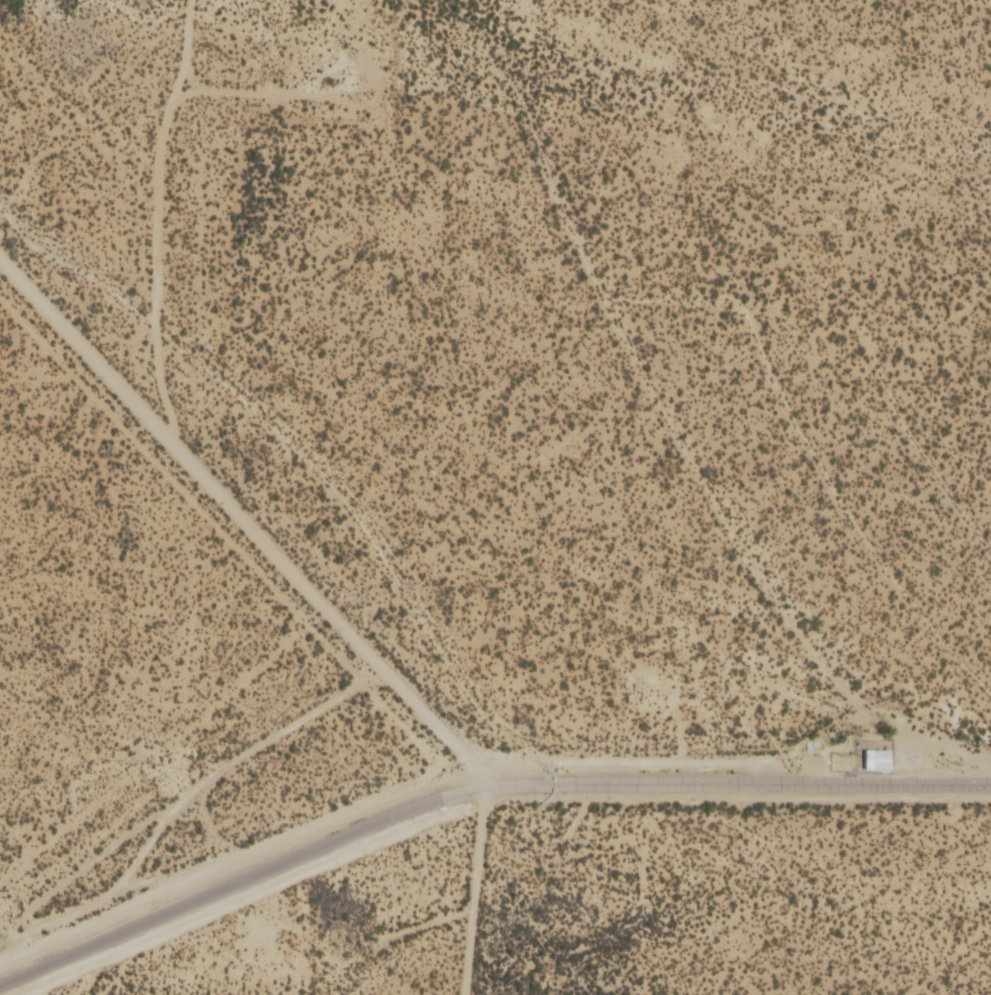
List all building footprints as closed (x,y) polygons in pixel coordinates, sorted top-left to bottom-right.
[(887,752),(863,752),(863,772),(887,772),(887,752)]
